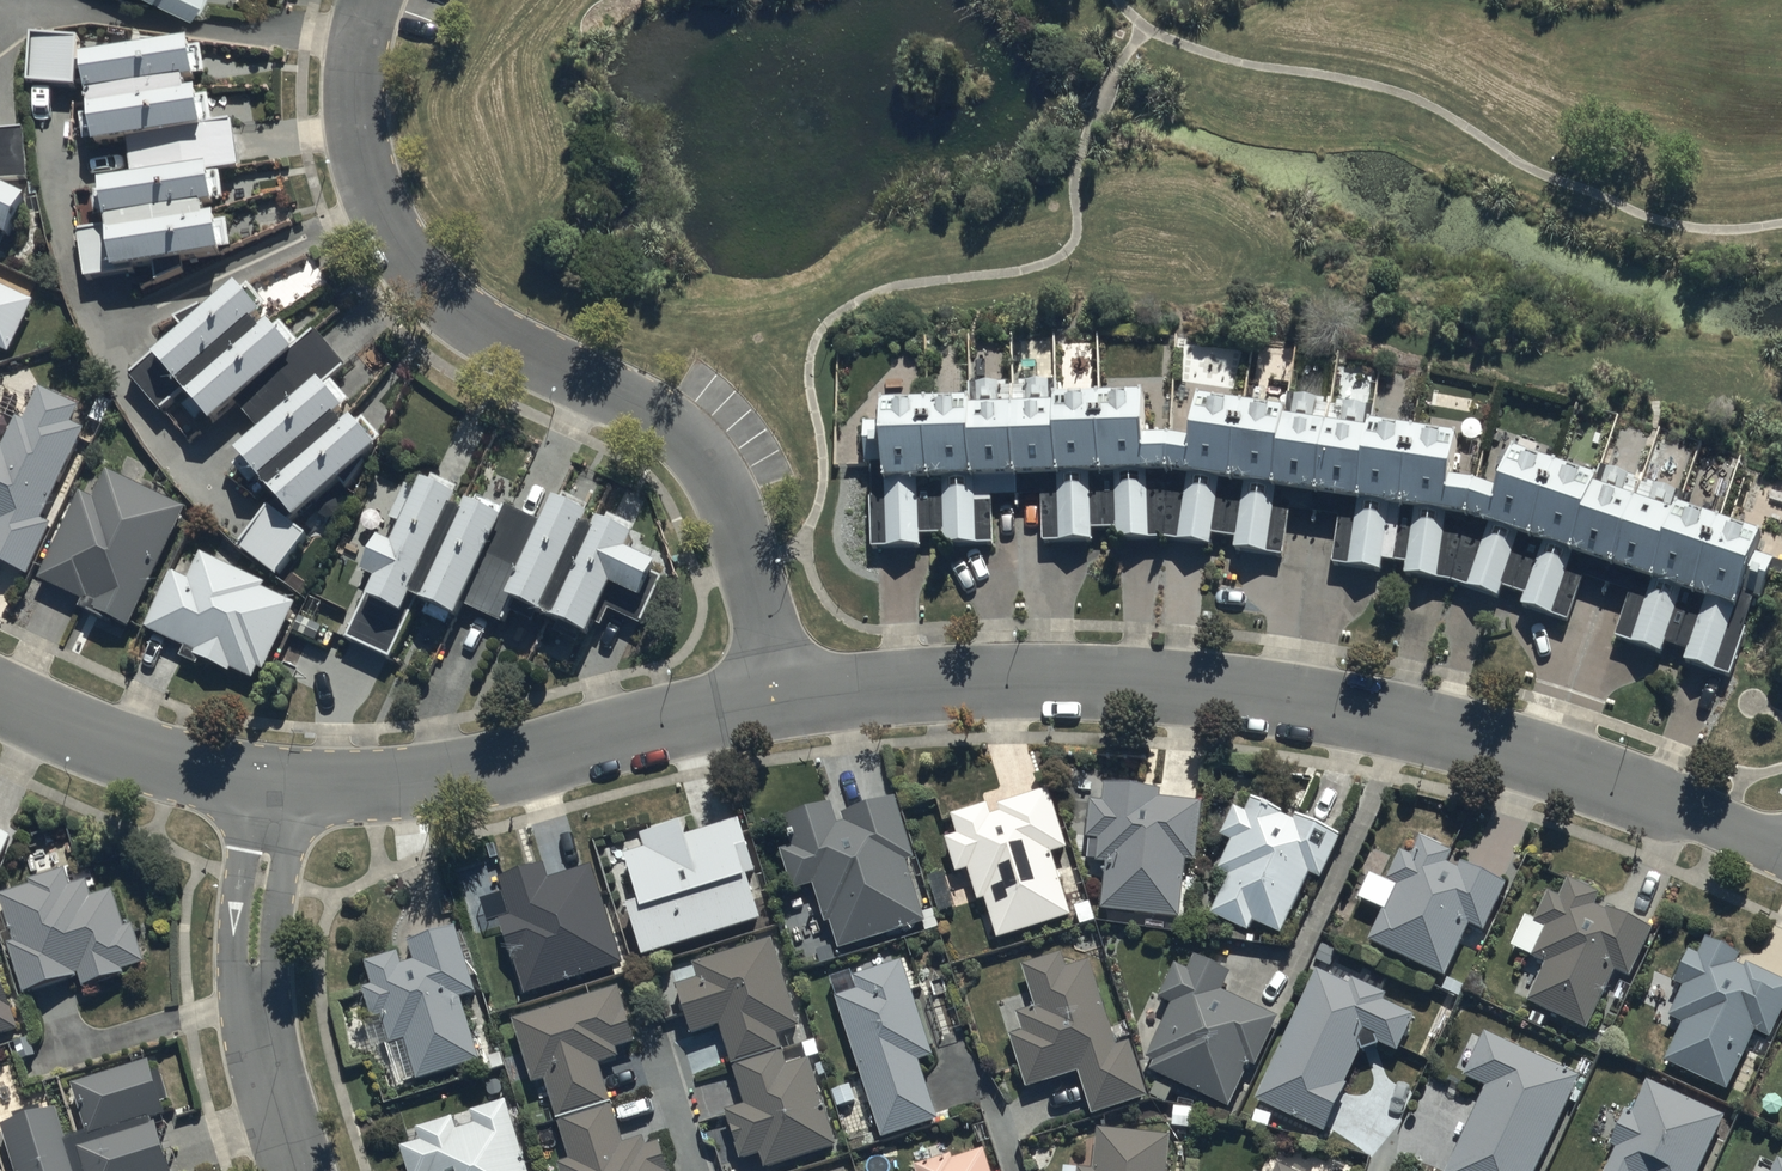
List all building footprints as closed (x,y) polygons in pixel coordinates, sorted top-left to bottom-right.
[(81,39),(35,37),(29,85),(81,88),(81,83),(93,82),(97,113),(81,115),(85,142),(97,141),(98,144),(131,139),(136,179),(106,182),(107,190),(95,191),(98,215),(109,213),(111,226),(81,230),(87,278),(128,273),(127,265),(228,253),(228,245),(233,245),(230,220),(221,221),(220,214),(211,215),(210,206),(220,205),(219,199),(228,198),(224,169),(241,167),(235,121),(215,123),(212,95),(203,96),(202,89),(192,91),(191,80),(201,79),(200,73),(207,72),(204,46),(196,48),(195,41),(87,55),(86,61),(80,61),(81,39)] [(0,249),(7,235),(11,237),(30,199),(3,186),(3,180),(30,180),(27,129),(0,130),(0,249)] [(11,354),(35,301),(0,285),(0,349),(11,354)] [(262,479),(283,500),(276,507),(272,506),(242,549),(281,576),(309,535),(289,521),(298,516),(300,518),(382,449),(377,444),(383,439),(366,420),(362,423),(357,418),(350,424),(345,417),(352,411),(348,407),(353,402),(335,381),(348,369),(318,333),(304,345),(284,322),(278,328),(274,322),(267,329),(261,322),(269,315),(266,312),(271,307),(253,286),(247,291),(242,285),(210,312),(204,305),(178,319),(188,331),(132,377),(164,412),(189,391),(196,400),(186,407),(200,426),(211,418),(216,425),(243,404),(264,433),(242,449),(248,457),(238,465),(253,486),(262,479)] [(1106,541),(1164,540),(1167,424),(1145,422),(1145,382),(1097,383),(1106,541)] [(1059,487),(1038,488),(1042,541),(1106,541),(1097,383),(1051,387),(1059,487)] [(1164,540),(1223,548),(1244,395),(1196,385),(1186,424),(1167,424),(1164,540)] [(1017,490),(1038,488),(1059,487),(1051,387),(1012,389),(1017,490)] [(30,573),(54,523),(44,518),(86,430),(73,424),(81,407),(43,389),(28,421),(19,417),(3,450),(0,448),(0,559),(30,573)] [(990,489),(1017,490),(1012,389),(969,391),(973,489),(990,489)] [(993,545),(990,489),(973,489),(969,391),(924,393),(933,544),(993,545)] [(933,544),(924,393),(877,393),(878,418),(865,416),(869,551),(921,548),(933,544)] [(1279,557),(1288,504),(1270,499),(1285,400),(1244,395),(1223,548),(1279,557)] [(1288,504),(1312,506),(1326,409),(1285,400),(1270,499),(1288,504)] [(1395,556),(1411,427),(1413,414),(1369,408),(1368,416),(1354,511),(1337,509),(1331,567),(1376,569),(1381,554),(1395,556)] [(1312,506),(1337,509),(1354,511),(1368,416),(1326,409),(1312,506)] [(1446,582),(1473,473),(1450,469),(1456,436),(1411,427),(1395,556),(1394,569),(1446,582)] [(1526,535),(1553,450),(1509,436),(1489,478),(1473,473),(1446,582),(1497,596),(1526,535)] [(1553,450),(1526,535),(1497,596),(1566,623),(1590,558),(1567,552),(1596,468),(1553,450)] [(1608,564),(1637,482),(1596,468),(1567,552),(1590,558),(1608,564)] [(83,492),(40,578),(84,599),(81,606),(131,630),(188,508),(105,469),(99,483),(102,484),(95,498),(83,492)] [(383,545),(368,574),(380,580),(362,614),(350,639),(393,661),(414,619),(409,616),(415,605),(417,602),(426,606),(422,613),(449,626),(452,620),(458,623),(467,604),(506,624),(512,611),(535,623),(540,614),(561,625),(557,632),(580,644),(584,636),(590,640),(593,635),(605,610),(643,626),(666,579),(657,575),(662,566),(632,550),(639,536),(632,532),(635,527),(612,515),(610,520),(609,521),(605,519),(602,524),(599,529),(590,524),(594,516),(588,513),(592,506),(569,494),(566,499),(564,503),(561,501),(558,506),(548,527),(508,507),(506,510),(482,498),(479,503),(478,505),(474,503),(472,508),(469,514),(458,508),(463,499),(456,496),(459,489),(436,478),(434,482),(430,480),(428,485),(423,494),(410,487),(407,492),(394,519),(408,526),(398,546),(385,540),(383,545)] [(1649,575),(1677,496),(1637,482),(1608,564),(1633,571),(1649,575)] [(1677,496),(1649,575),(1633,571),(1610,637),(1667,656),(1722,510),(1677,496)] [(1779,532),(1722,510),(1667,656),(1730,678),(1779,532)] [(172,570),(145,625),(188,648),(183,658),(198,666),(201,658),(231,673),(233,670),(255,681),(260,670),(264,671),(297,604),(266,589),(269,584),(202,552),(196,565),(185,559),(178,573),(172,570)] [(1099,904),(1177,913),(1190,795),(1155,791),(1156,778),(1102,772),(1093,855),(1104,856),(1099,904)] [(1042,779),(950,808),(991,934),(1070,908),(1050,845),(1062,841),(1042,779)] [(1274,935),(1308,868),(1318,873),(1339,831),(1249,786),(1212,860),(1228,868),(1210,904),(1274,935)] [(816,877),(838,944),(925,916),(905,854),(913,851),(893,789),(834,808),(830,794),(783,809),(792,838),(778,842),(791,885),(816,877)] [(622,899),(640,952),(760,914),(728,812),(681,826),(678,816),(636,828),(640,839),(621,849),(636,894),(622,899)] [(11,823),(0,818),(0,847),(11,823)] [(1368,934),(1372,936),(1447,974),(1471,926),(1480,930),(1504,882),(1417,838),(1368,934)] [(497,911),(522,990),(621,958),(589,857),(544,871),(539,856),(496,869),(508,908),(497,911)] [(0,888),(0,892),(13,934),(5,937),(20,984),(73,967),(78,983),(143,962),(118,881),(90,890),(81,863),(0,888)] [(1630,973),(1653,919),(1596,898),(1602,887),(1566,872),(1557,893),(1547,887),(1531,915),(1544,922),(1533,948),(1545,952),(1527,997),(1583,1026),(1610,963),(1630,973)] [(473,987),(454,921),(406,933),(409,942),(362,956),(386,1038),(404,1033),(415,1068),(477,1050),(459,991),(473,987)] [(1703,932),(1666,1013),(1678,1018),(1662,1052),(1719,1077),(1743,1024),(1763,1033),(1781,992),(1781,967),(1703,932)] [(716,1020),(743,1103),(724,1109),(739,1155),(757,1149),(761,1163),(833,1140),(805,1053),(788,1059),(779,1029),(796,1024),(768,934),(694,957),(699,975),(678,981),(692,1027),(716,1020)] [(1076,1065),(1088,1109),(1147,1093),(1130,1035),(1113,1040),(1088,954),(1065,961),(1062,949),(1023,960),(1035,1002),(1016,1008),(1020,1023),(1005,1027),(1021,1081),(1076,1065)] [(1195,951),(1143,1058),(1228,1098),(1270,1010),(1219,986),(1228,967),(1195,951)] [(855,987),(834,994),(881,1132),(935,1114),(915,1056),(931,1051),(899,957),(851,973),(855,987)] [(1395,1047),(1412,1010),(1315,966),(1254,1095),(1319,1125),(1363,1032),(1395,1047)] [(14,1024),(0,976),(0,1028),(14,1024)] [(550,1170),(670,1170),(657,1130),(622,1141),(593,1052),(630,1040),(612,984),(513,1015),(531,1072),(541,1068),(569,1154),(547,1161),(550,1170)] [(1578,1068),(1482,1025),(1461,1071),(1484,1081),(1441,1170),(1529,1170),(1578,1068)] [(147,1056),(72,1080),(88,1129),(163,1106),(147,1056)] [(1600,1170),(1695,1170),(1723,1111),(1645,1075),(1600,1170)] [(504,1094),(415,1122),(420,1137),(398,1144),(407,1170),(528,1170),(504,1094)] [(0,1118),(0,1119),(16,1170),(77,1170),(54,1101),(0,1118)] [(77,1142),(85,1170),(172,1170),(158,1120),(77,1142)] [(1098,1125),(1094,1164),(1062,1160),(1061,1170),(1165,1170),(1169,1132),(1098,1125)] [(988,1140),(911,1164),(913,1170),(998,1170),(988,1140)] [(1268,1156),(1261,1170),(1301,1170),(1268,1156)] [(1773,1159),(1768,1170),(1781,1170),(1781,1163),(1773,1159)]
